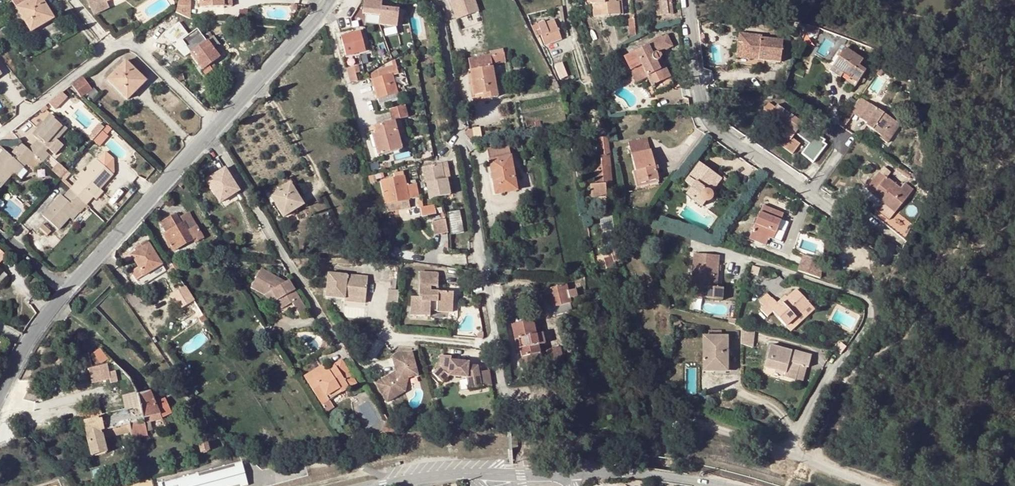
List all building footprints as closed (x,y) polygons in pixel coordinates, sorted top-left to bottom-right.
[(17,8),(31,32),(41,27),(39,24),(53,16),(43,0),(31,0),(17,8)] [(94,15),(110,8),(107,3),(106,0),(88,0),(94,15)] [(175,12),(189,17),(189,0),(178,0),(175,12)] [(223,7),(222,0),(200,0),(201,9),(223,7)] [(365,18),(383,19),(382,28),(400,30),(401,11),(383,9),(384,0),(379,0),(366,0),(365,18)] [(458,19),(479,11),(475,0),(451,0),(458,19)] [(620,15),(619,1),(615,2),(615,0),(589,0),(589,1),(590,2),(591,4),(592,5),(593,6),(594,17),(620,15)] [(615,2),(619,1),(620,15),(625,14),(624,0),(615,0),(615,2)] [(658,16),(673,14),(672,0),(656,0),(658,16)] [(39,24),(41,27),(54,19),(53,16),(39,24)] [(554,18),(545,21),(548,27),(556,24),(554,18)] [(562,38),(556,24),(548,27),(545,21),(535,25),(531,27),(535,32),(541,30),(542,34),(541,35),(546,45),(562,38)] [(165,37),(169,34),(162,24),(144,36),(154,50),(168,41),(165,37)] [(181,38),(202,68),(217,57),(196,28),(181,38)] [(360,31),(340,35),(345,54),(365,50),(360,31)] [(758,55),(758,60),(779,63),(782,41),(761,38),(761,36),(739,33),(738,43),(742,43),(741,52),(758,55)] [(655,61),(656,61),(657,61),(659,60),(660,59),(661,57),(660,55),(659,53),(658,52),(655,52),(666,47),(662,38),(623,57),(630,71),(641,65),(647,77),(652,87),(664,81),(654,61),(655,61)] [(742,43),(738,43),(737,46),(736,57),(758,60),(758,55),(741,52),(742,43)] [(490,55),(492,65),(506,62),(505,52),(504,48),(489,51),(490,55)] [(843,74),(857,83),(865,71),(858,66),(862,60),(844,48),(829,70),(841,78),(843,74)] [(498,96),(492,65),(490,55),(469,58),(476,95),(483,94),(487,93),(488,98),(498,96)] [(221,62),(217,57),(202,68),(206,73),(221,62)] [(345,62),(350,81),(357,80),(355,72),(359,71),(356,59),(345,62)] [(666,80),(656,61),(655,61),(654,61),(664,81),(666,80)] [(129,100),(135,93),(132,90),(144,79),(126,62),(108,80),(129,100)] [(556,64),(560,77),(566,75),(562,63),(556,64)] [(398,73),(396,64),(377,69),(377,72),(371,74),(377,98),(397,94),(392,75),(398,73)] [(641,65),(630,71),(635,83),(647,77),(641,65)] [(843,74),(841,78),(854,87),(857,83),(843,74)] [(91,90),(83,79),(74,86),(82,97),(91,90)] [(146,82),(144,79),(132,90),(135,93),(146,82)] [(377,98),(378,104),(398,100),(397,94),(377,98)] [(824,140),(776,105),(774,107),(768,103),(759,116),(765,121),(767,119),(773,122),(775,120),(785,128),(775,142),(784,149),(794,134),(808,144),(800,155),(812,164),(826,145),(822,143),(824,140)] [(404,104),(388,109),(392,120),(374,125),(376,132),(379,144),(375,145),(377,155),(402,148),(394,119),(407,116),(404,104)] [(881,136),(880,139),(888,144),(900,124),(870,104),(860,119),(867,123),(866,125),(881,136)] [(51,115),(34,134),(38,138),(49,148),(57,140),(67,129),(51,115)] [(93,132),(94,133),(98,136),(105,128),(101,125),(100,125),(93,132)] [(108,134),(113,129),(109,125),(98,137),(95,140),(94,141),(100,146),(109,136),(108,134)] [(372,146),(375,145),(379,144),(376,132),(369,134),(372,146)] [(590,186),(592,199),(606,197),(606,196),(614,195),(610,161),(607,137),(598,138),(599,146),(600,156),(592,157),(595,178),(596,185),(590,186)] [(46,152),(49,148),(38,138),(35,142),(46,152)] [(60,144),(57,140),(49,148),(53,152),(60,144)] [(33,153),(36,155),(43,162),(49,155),(46,152),(35,142),(29,149),(33,153)] [(24,162),(33,153),(29,149),(22,143),(13,152),(24,162)] [(488,150),(495,195),(506,193),(505,189),(516,187),(509,146),(488,150)] [(632,155),(639,183),(658,178),(652,150),(632,155)] [(10,156),(5,151),(0,157),(0,188),(13,173),(20,166),(10,156)] [(10,156),(20,166),(24,162),(13,152),(10,156)] [(33,153),(24,162),(27,165),(36,155),(33,153)] [(105,153),(97,162),(113,175),(116,172),(114,161),(105,153)] [(63,181),(70,174),(59,162),(52,169),(63,181)] [(100,190),(113,175),(97,162),(85,175),(81,179),(80,180),(70,191),(86,205),(93,198),(94,196),(100,190)] [(441,162),(436,164),(442,196),(451,194),(447,177),(445,178),(441,162)] [(686,194),(702,206),(705,203),(707,202),(709,202),(711,200),(712,198),(712,195),(712,192),(711,192),(710,190),(708,189),(718,176),(700,162),(685,182),(691,187),(686,194)] [(442,196),(436,164),(424,166),(430,198),(442,196)] [(20,166),(13,173),(16,177),(24,168),(20,166)] [(225,192),(228,197),(239,190),(225,167),(205,179),(216,198),(225,192)] [(896,212),(913,190),(905,184),(901,189),(879,173),(867,187),(874,193),(873,195),(885,204),(879,212),(890,220),(896,212)] [(722,178),(718,176),(708,189),(710,190),(711,192),(712,192),(722,178)] [(386,203),(408,199),(419,197),(417,183),(405,185),(404,177),(381,181),(386,203)] [(290,183),(270,195),(283,216),(303,204),(290,183)] [(94,196),(93,198),(97,200),(103,193),(100,190),(94,196)] [(59,229),(70,217),(77,209),(81,212),(86,205),(70,191),(64,198),(62,195),(44,215),(59,229)] [(216,198),(219,203),(228,197),(225,192),(216,198)] [(408,199),(386,203),(387,210),(409,206),(408,199)] [(434,204),(425,207),(420,208),(422,216),(436,213),(434,204)] [(773,239),(782,213),(762,205),(749,239),(766,245),(769,237),(773,239)] [(77,209),(70,217),(73,220),(81,212),(77,209)] [(460,210),(448,212),(452,234),(464,231),(460,210)] [(179,215),(188,229),(196,224),(187,211),(179,215)] [(166,216),(167,217),(170,222),(164,226),(167,231),(163,234),(173,251),(195,238),(197,241),(203,237),(196,224),(188,229),(179,215),(178,213),(176,214),(174,212),(166,216)] [(890,220),(879,212),(875,217),(907,243),(914,227),(896,212),(890,220)] [(782,213),(773,239),(779,241),(789,216),(782,213)] [(161,221),(164,226),(170,222),(167,217),(161,221)] [(433,223),(436,235),(449,232),(446,220),(433,223)] [(640,221),(637,231),(655,236),(658,227),(640,221)] [(43,224),(40,228),(48,236),(52,232),(43,224)] [(146,239),(136,246),(138,248),(135,250),(129,254),(137,266),(144,276),(162,264),(146,239)] [(615,266),(623,263),(619,248),(613,250),(614,252),(612,253),(612,256),(615,266)] [(694,254),(692,285),(704,286),(703,299),(722,300),(723,287),(716,287),(718,255),(694,254)] [(607,268),(615,266),(612,256),(604,258),(607,268)] [(822,261),(812,257),(808,268),(821,272),(822,261)] [(171,264),(173,267),(177,274),(181,271),(174,262),(171,264)] [(137,266),(129,271),(136,281),(144,276),(137,266)] [(172,277),(177,274),(173,267),(168,270),(172,277)] [(272,281),(274,277),(261,270),(250,287),(265,296),(275,314),(281,316),(290,310),(298,315),(305,311),(289,283),(285,284),(281,287),(272,281)] [(432,286),(439,287),(439,273),(421,272),(419,297),(413,297),(412,316),(431,317),(431,312),(454,313),(455,292),(438,292),(432,291),(432,286)] [(368,278),(329,274),(327,298),(346,300),(346,297),(367,299),(368,278)] [(285,284),(274,277),(272,281),(281,287),(285,284)] [(170,292),(180,310),(196,301),(186,283),(170,292)] [(552,307),(571,303),(570,298),(578,296),(576,288),(568,290),(566,285),(547,289),(552,307)] [(797,289),(787,298),(778,306),(776,303),(772,298),(760,309),(767,316),(772,311),(786,326),(810,304),(797,289)] [(398,303),(400,291),(389,290),(388,302),(398,303)] [(590,295),(593,301),(599,297),(596,291),(590,295)] [(785,295),(776,303),(778,306),(787,298),(785,295)] [(571,303),(552,307),(553,315),(573,310),(571,303)] [(810,304),(786,326),(791,331),(815,309),(810,304)] [(533,320),(512,324),(515,340),(518,339),(522,338),(524,347),(520,347),(522,356),(540,352),(543,351),(541,343),(538,344),(536,334),(533,320)] [(683,333),(683,328),(683,322),(674,323),(675,333),(683,333)] [(541,343),(543,351),(547,351),(546,350),(543,333),(538,334),(540,339),(541,343)] [(728,336),(722,336),(710,335),(703,335),(702,365),(714,365),(728,365),(731,365),(731,360),(728,360),(728,336)] [(779,348),(770,345),(764,367),(784,372),(783,377),(794,380),(798,364),(807,367),(811,355),(791,350),(790,352),(787,352),(780,350),(779,348)] [(546,350),(547,351),(551,370),(565,367),(561,346),(546,350)] [(93,359),(97,364),(107,357),(101,349),(94,353),(96,356),(93,359)] [(540,352),(522,356),(525,371),(543,367),(540,352)] [(411,353),(391,358),(394,372),(374,385),(385,403),(393,398),(392,395),(402,389),(399,381),(406,379),(417,376),(411,353)] [(434,373),(443,382),(450,374),(468,376),(470,388),(493,384),(491,368),(480,370),(480,364),(470,363),(470,360),(452,359),(453,355),(441,354),(441,365),(434,373)] [(320,405),(327,400),(328,396),(330,393),(333,391),(336,391),(341,392),(354,384),(339,360),(333,363),(335,367),(328,371),(326,367),(324,364),(303,376),(320,405)] [(76,383),(124,372),(114,361),(97,364),(73,369),(76,383)] [(151,390),(137,393),(140,407),(143,418),(144,422),(145,422),(162,418),(151,390)] [(328,396),(327,400),(341,392),(336,391),(333,391),(330,393),(328,396)] [(84,422),(91,453),(106,450),(103,435),(101,428),(130,422),(130,421),(143,418),(140,407),(83,419),(84,422)] [(148,435),(145,422),(144,422),(143,418),(130,421),(130,422),(132,429),(133,436),(135,444),(141,443),(140,436),(148,435)] [(392,429),(386,419),(382,434),(385,433),(392,429)] [(101,428),(103,435),(132,429),(130,422),(101,428)] [(392,429),(385,433),(388,438),(397,436),(394,432),(392,429)] [(206,443),(198,445),(200,452),(208,450),(206,443)] [(233,465),(239,485),(248,485),(242,462),(233,465)] [(157,484),(158,485),(239,485),(233,465),(157,484)]
